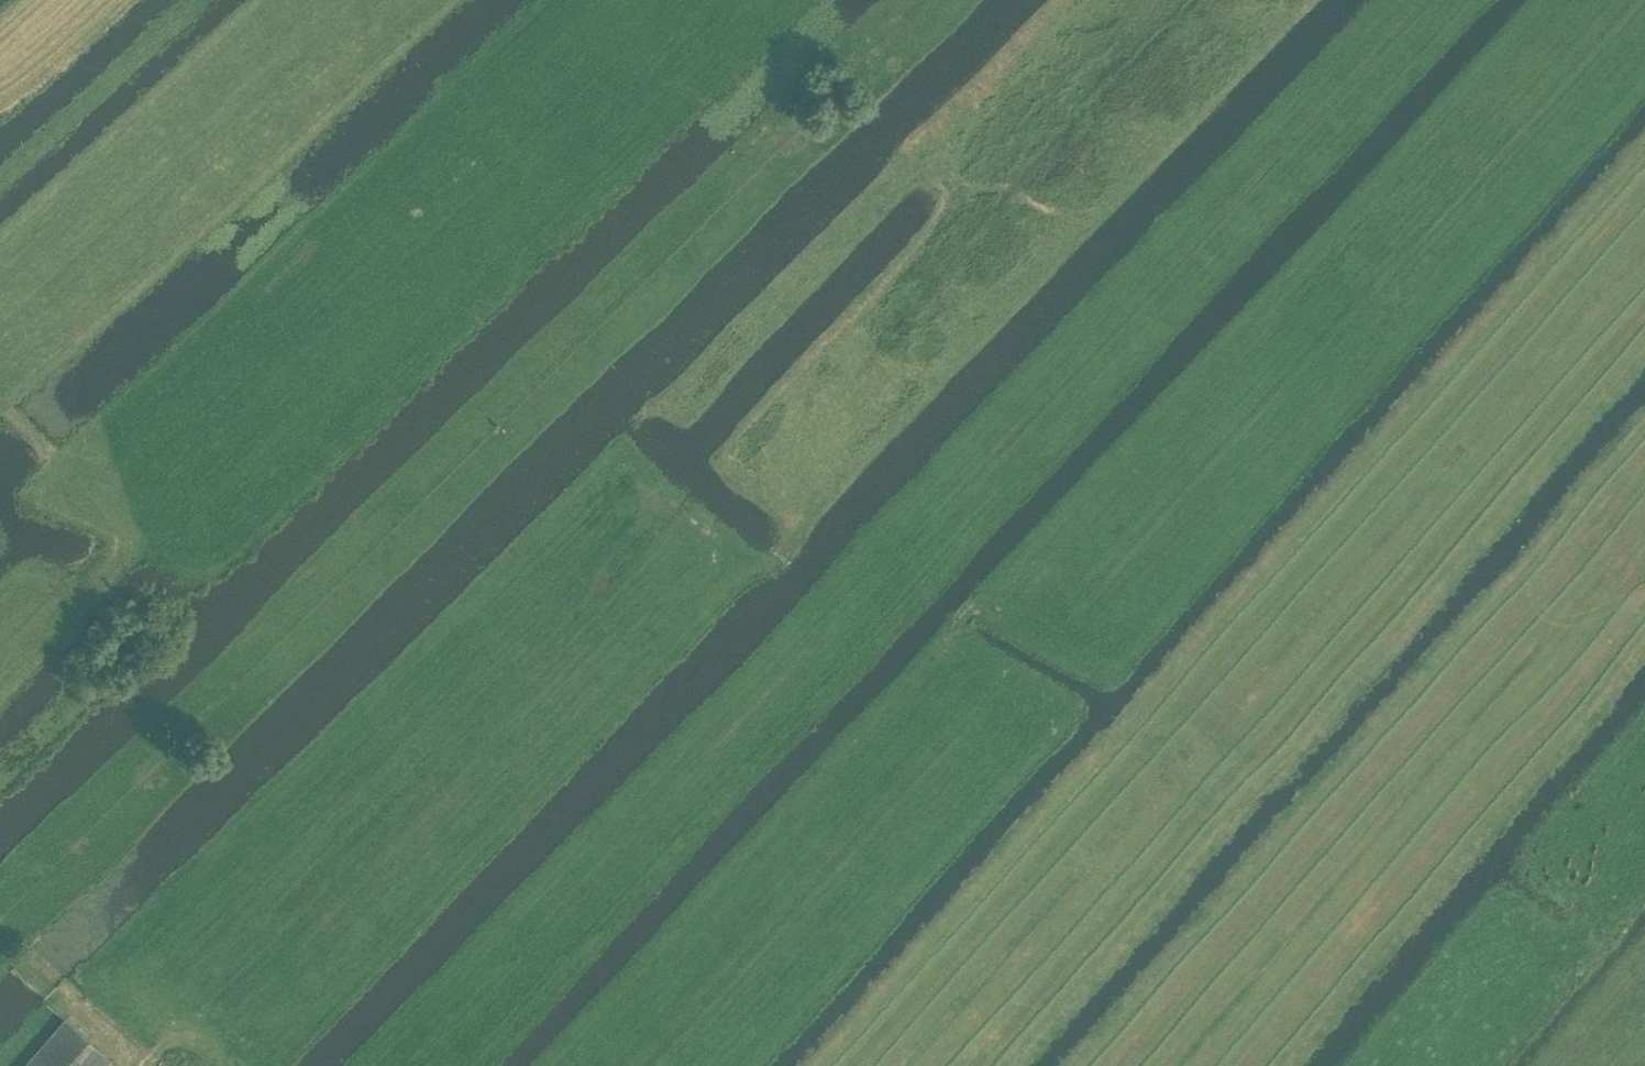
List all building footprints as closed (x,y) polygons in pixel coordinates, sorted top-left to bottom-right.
[(110,1062),(64,1021),(25,1065),(106,1065),(110,1062)]
